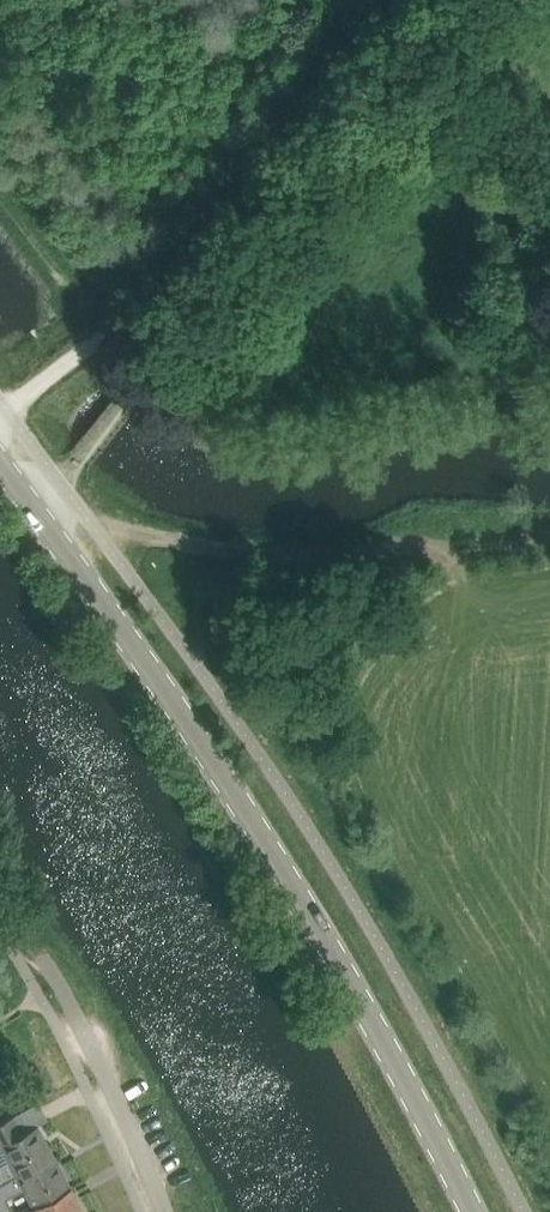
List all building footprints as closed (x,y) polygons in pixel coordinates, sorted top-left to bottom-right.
[(16,1175),(20,1181),(56,1162),(36,1126),(24,1133),(14,1115),(0,1122),(0,1148),(2,1147),(10,1161),(0,1166),(0,1183),(16,1175)] [(0,1183),(0,1201),(24,1188),(32,1204),(34,1207),(70,1188),(56,1162),(20,1181),(16,1175),(0,1183)] [(70,1188),(34,1207),(32,1204),(35,1210),(30,1211),(83,1211),(70,1188)]
